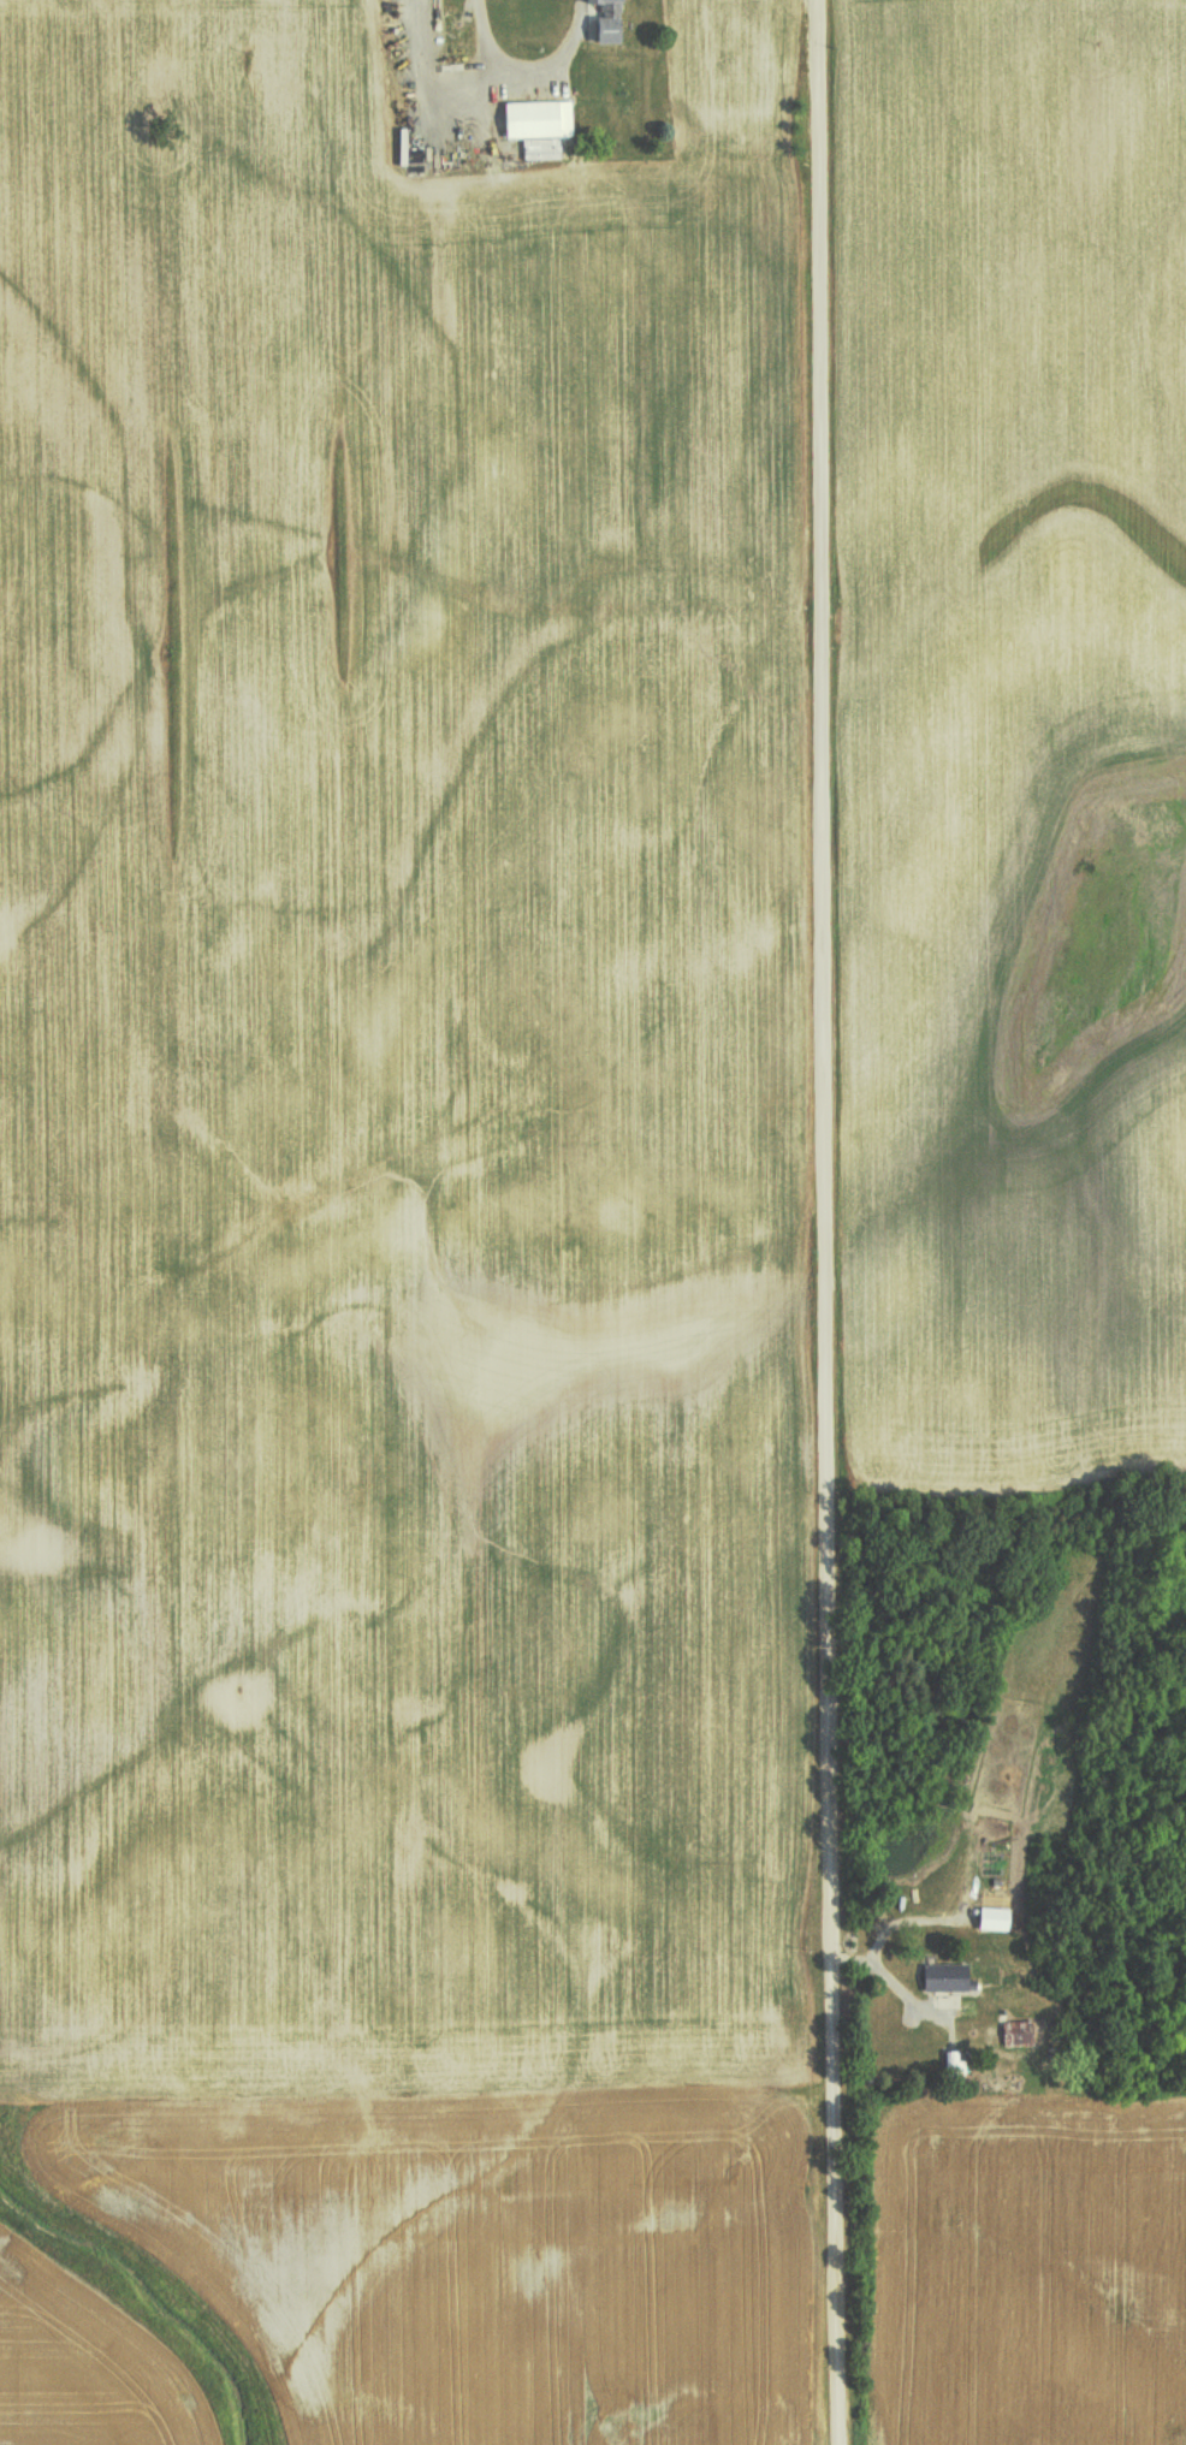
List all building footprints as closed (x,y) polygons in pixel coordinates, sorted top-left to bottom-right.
[(619,14),(622,14),(622,0),(585,0),(585,2),(599,2),(599,14),(596,14),(597,42),(619,42),(619,14)] [(504,101),(505,137),(571,134),(570,99),(504,101)] [(979,1928),(1007,1929),(1008,1907),(979,1906),(979,1928)] [(924,1989),(968,1988),(967,1962),(923,1963),(924,1989)] [(946,2050),(947,2075),(966,2073),(965,2059),(959,2060),(958,2049),(946,2050)]
